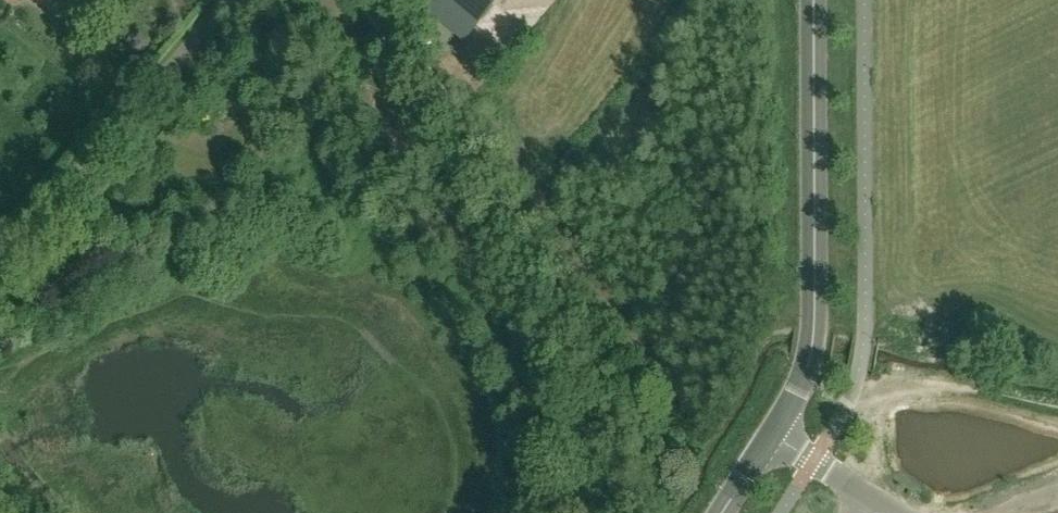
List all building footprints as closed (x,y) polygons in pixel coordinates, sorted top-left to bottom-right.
[(53,13),(62,2),(67,6),(71,0),(36,0),(53,13)] [(463,37),(494,0),(418,0),(463,37)]
